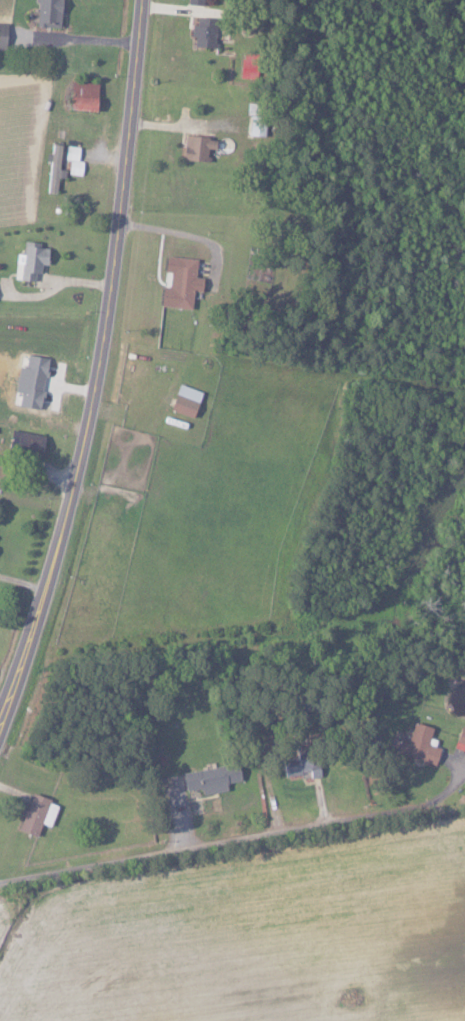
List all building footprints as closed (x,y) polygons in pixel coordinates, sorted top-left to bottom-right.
[(33,26),(58,27),(58,0),(33,0),(33,26)] [(202,25),(188,25),(189,37),(192,36),(192,47),(214,47),(213,32),(202,32),(202,25)] [(89,112),(95,85),(69,79),(63,107),(89,112)] [(207,148),(211,148),(211,137),(181,136),(180,161),(207,162),(207,148)] [(61,145),(50,144),(47,181),(57,182),(61,145)] [(67,174),(81,175),(81,160),(77,160),(78,146),(65,145),(64,160),(68,160),(67,174)] [(11,279),(31,282),(32,273),(37,274),(39,264),(46,265),(47,249),(38,247),(39,243),(21,241),(20,254),(14,254),(11,279)] [(189,309),(191,291),(198,291),(200,278),(192,277),(194,259),(162,255),(161,273),(167,273),(165,287),(158,286),(156,306),(189,309)] [(166,410),(189,418),(195,401),(172,393),(166,410)] [(432,765),(436,749),(425,745),(430,728),(412,722),(406,743),(397,740),(393,753),(432,765)] [(458,727),(451,748),(464,752),(464,729),(458,727)] [(320,776),(315,753),(278,760),(282,778),(305,773),(307,778),(320,776)] [(198,793),(225,789),(224,782),(240,780),(237,762),(179,771),(182,790),(197,787),(198,793)] [(48,825),(55,802),(27,793),(15,829),(34,835),(38,823),(48,825)]
